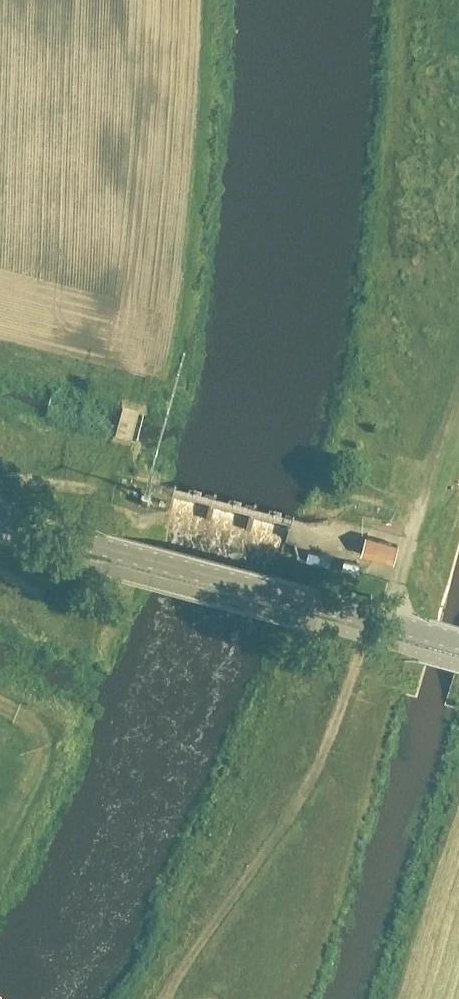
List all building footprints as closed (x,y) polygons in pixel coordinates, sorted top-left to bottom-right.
[(399,546),(368,538),(364,555),(395,563),(399,546)]
